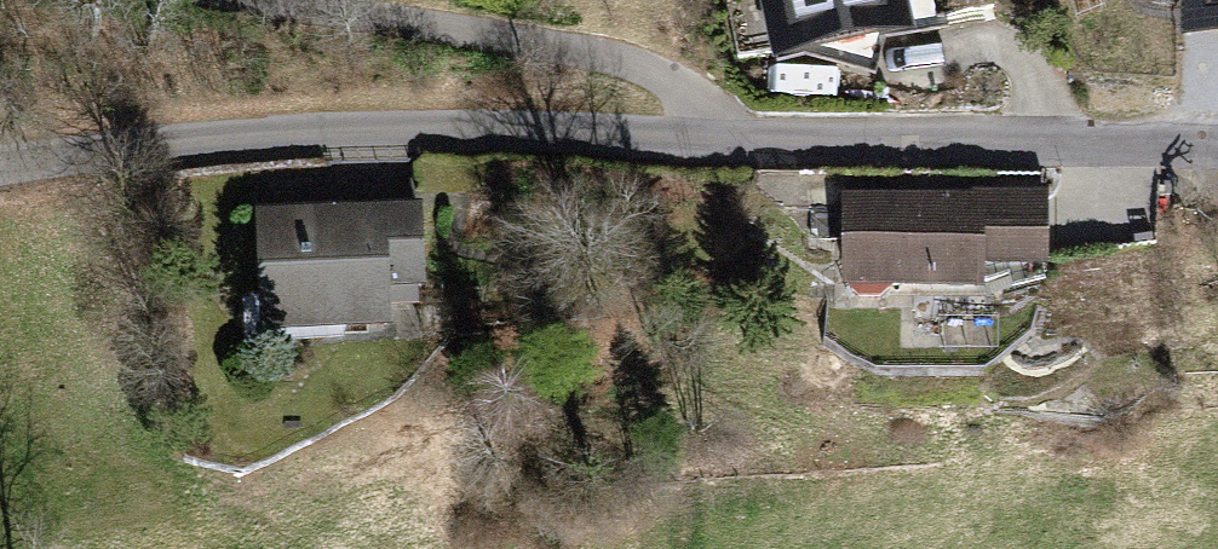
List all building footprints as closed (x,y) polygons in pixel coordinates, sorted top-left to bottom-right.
[(788,85),(939,44),(927,0),(765,0),(788,85)] [(1192,48),(1217,46),(1217,0),(1189,0),(1192,48)] [(1085,192),(870,194),(871,286),(1086,284),(1085,192)] [(453,201),(275,211),(283,349),(430,341),(428,292),(458,291),(453,201)]
